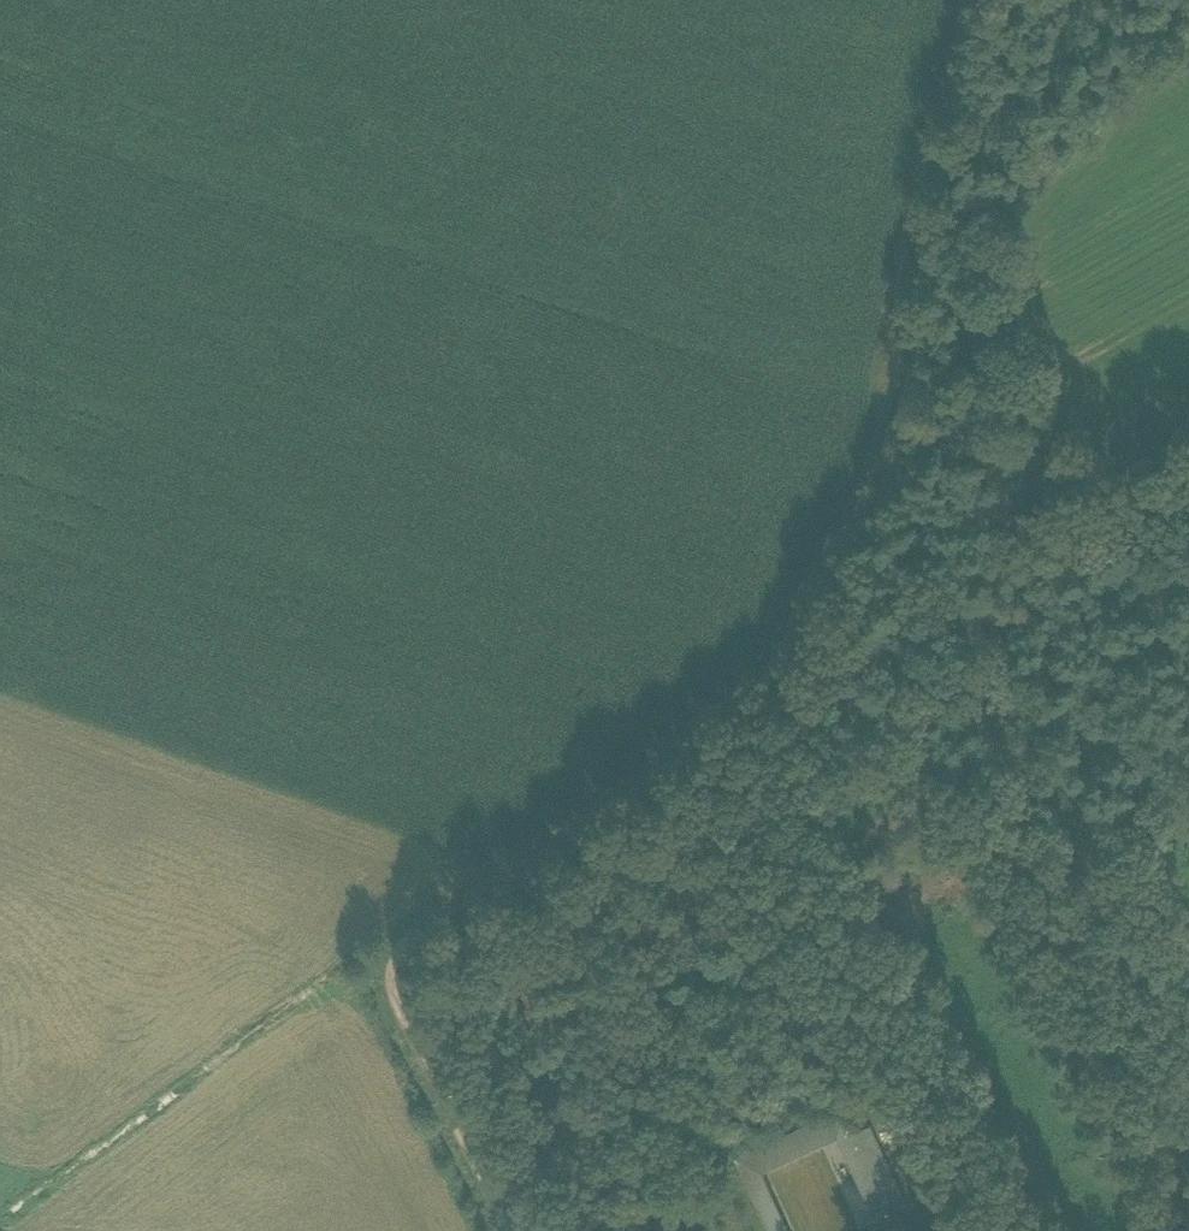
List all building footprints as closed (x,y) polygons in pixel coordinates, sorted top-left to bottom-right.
[(878,1145),(869,1125),(856,1131),(845,1109),(736,1160),(768,1230),(790,1230),(770,1184),(764,1171),(838,1137),(876,1218),(906,1204),(878,1145)]
